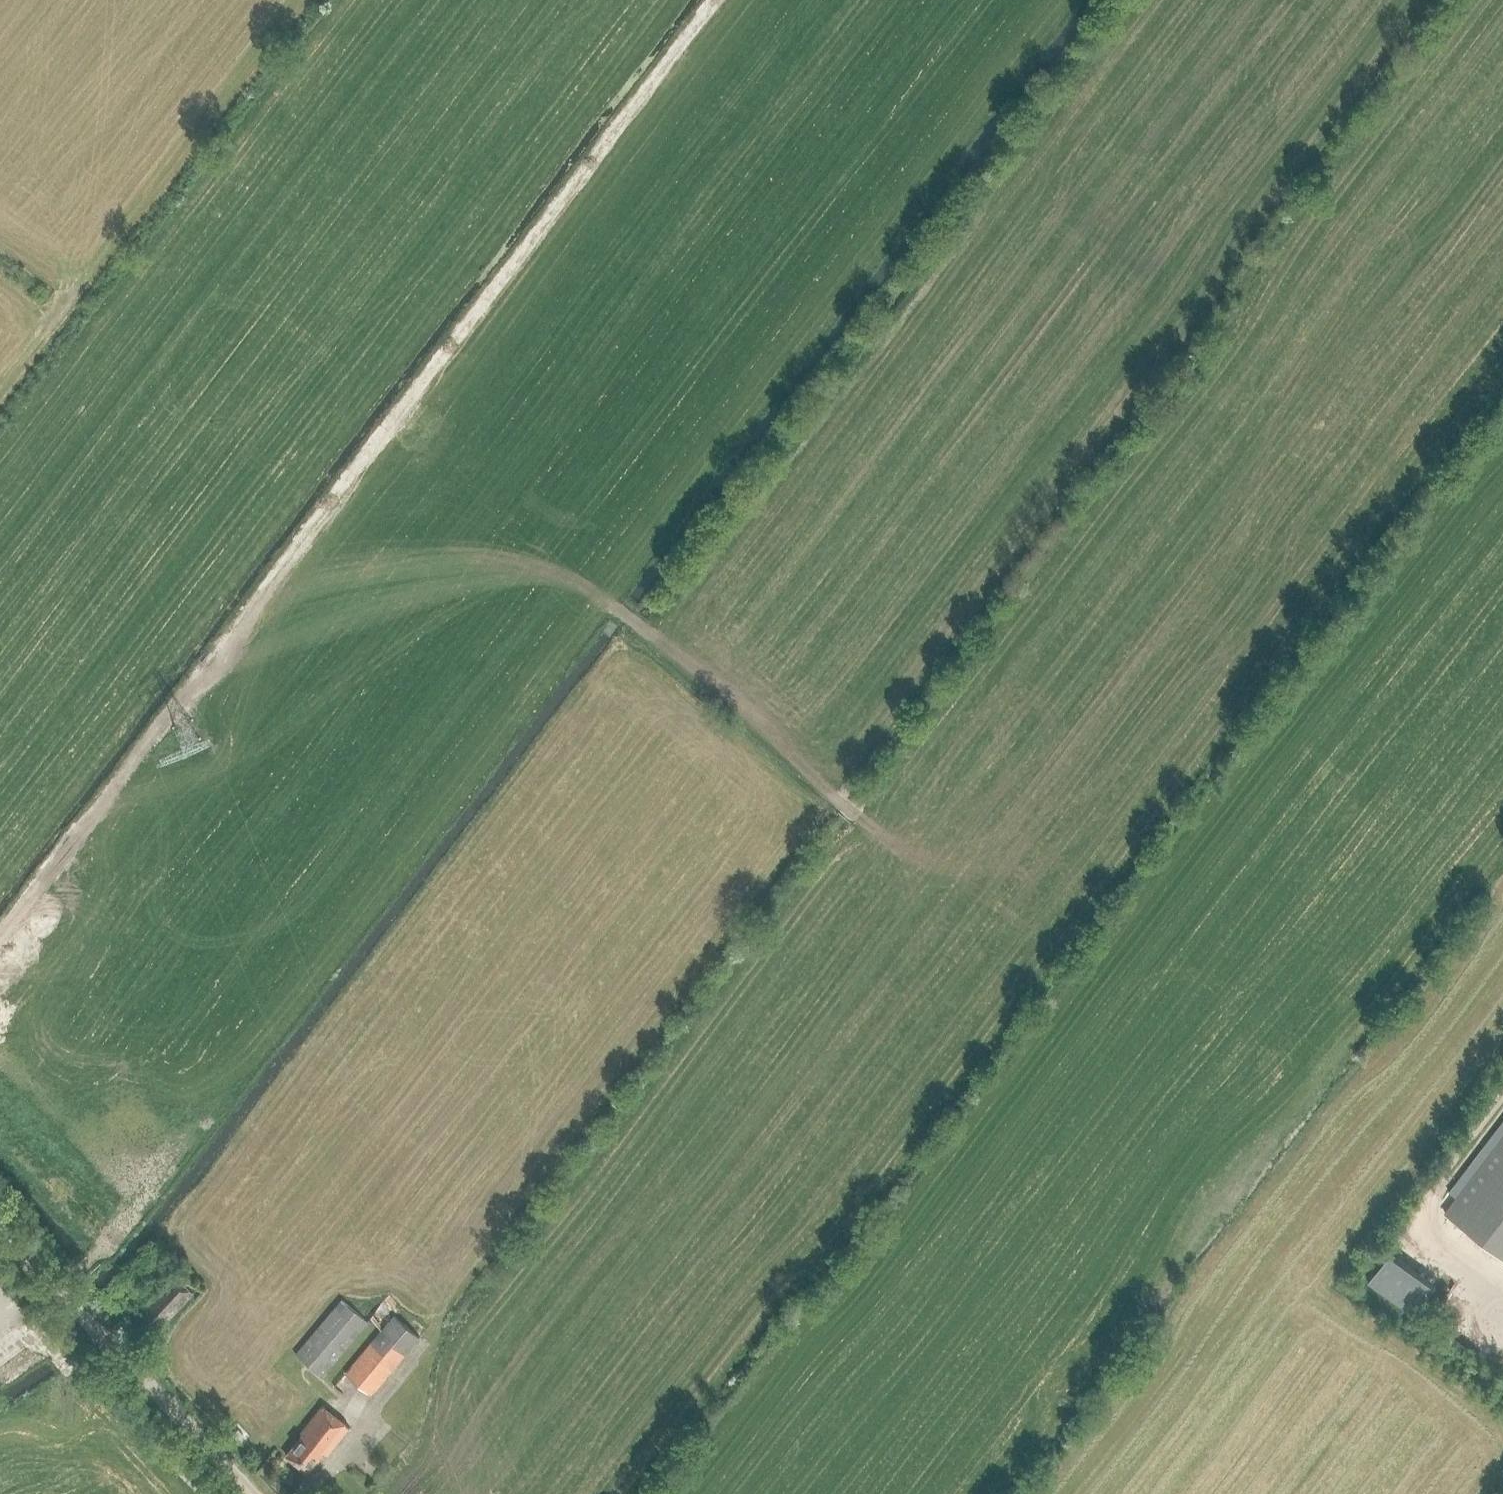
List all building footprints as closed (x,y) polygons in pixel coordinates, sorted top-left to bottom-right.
[(1446,1214),(1502,1258),(1502,1139),(1446,1214)] [(1376,1280),(1422,1315),(1446,1282),(1401,1248),(1376,1280)] [(145,1305),(149,1309),(144,1315),(156,1327),(163,1320),(165,1322),(192,1293),(173,1275),(145,1305)] [(368,1323),(342,1301),(296,1355),(322,1377),(368,1323)] [(420,1338),(396,1317),(346,1375),(370,1396),(420,1338)] [(326,1457),(348,1430),(322,1408),(300,1435),(302,1437),(286,1457),(307,1474),(323,1455),(326,1457)]
